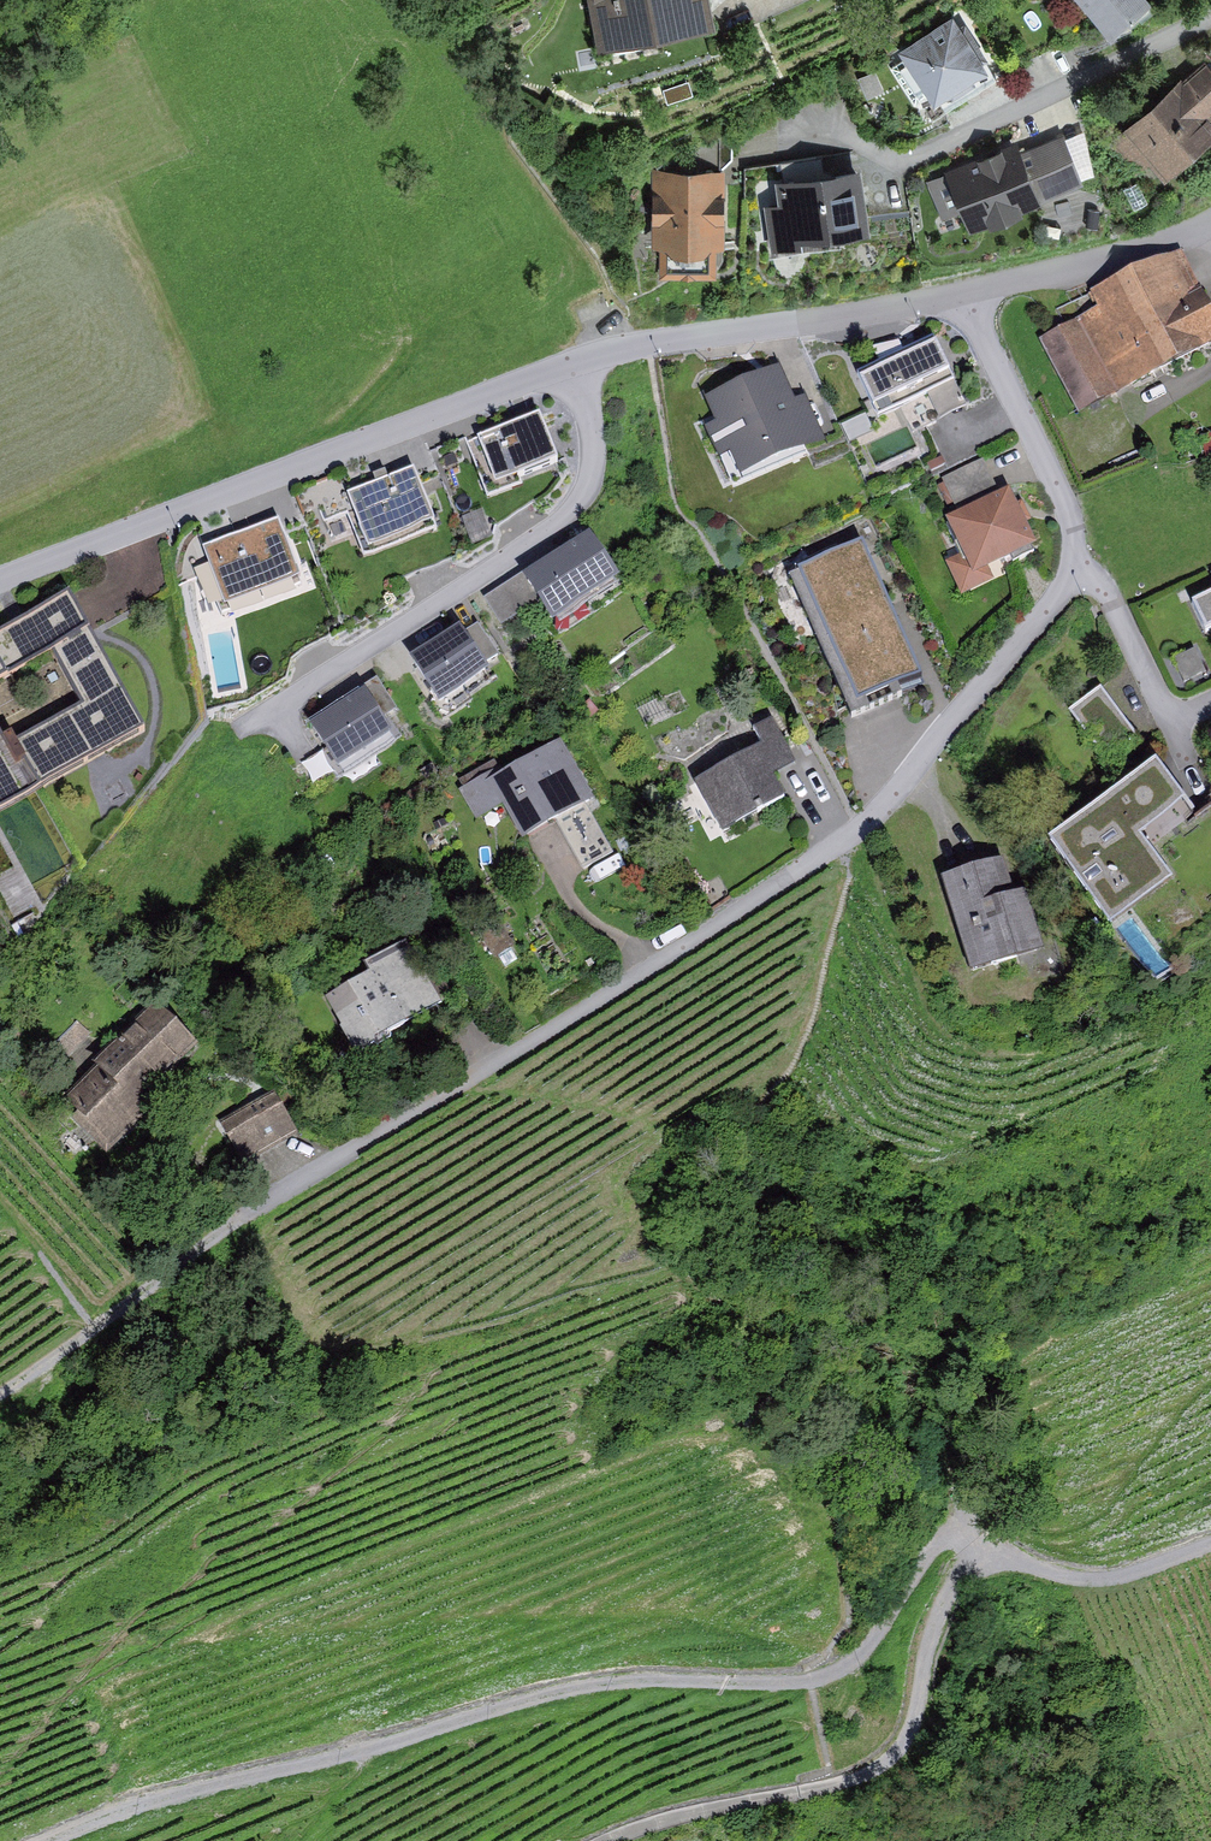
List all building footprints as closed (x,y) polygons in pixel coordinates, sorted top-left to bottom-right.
[(600,48),(709,34),(705,0),(594,0),(600,48)] [(1144,0),(1079,0),(1109,36),(1147,4),(1144,0)] [(984,72),(954,20),(903,49),(932,101),(984,72)] [(1208,62),(1114,140),(1153,186),(1210,138),(1210,65),(1208,62)] [(1066,138),(1022,157),(1018,146),(941,179),(967,239),(1087,187),(1066,138)] [(721,176),(660,174),(657,277),(718,279),(721,176)] [(786,188),(795,245),(864,234),(855,177),(786,188)] [(1052,339),(1078,400),(1210,344),(1210,297),(1189,246),(1085,290),(1098,320),(1052,339)] [(974,410),(943,331),(853,367),(872,416),(932,393),(943,422),(974,410)] [(808,452),(778,368),(704,394),(734,478),(808,452)] [(541,415),(476,440),(493,484),(558,460),(541,415)] [(944,475),(956,502),(998,483),(986,456),(944,475)] [(432,523),(412,470),(347,493),(366,547),(432,523)] [(1039,548),(1012,489),(944,520),(961,556),(945,563),(961,598),(997,581),(992,570),(1039,548)] [(276,521),(205,547),(225,605),(297,579),(276,521)] [(595,537),(536,578),(565,620),(624,580),(595,537)] [(867,545),(792,578),(852,711),(926,678),(867,545)] [(1186,576),(1210,628),(1210,565),(1186,576)] [(486,592),(501,623),(541,604),(526,573),(486,592)] [(144,729),(67,593),(0,630),(0,680),(52,650),(83,705),(10,746),(0,728),(0,810),(144,729)] [(464,623),(416,653),(447,704),(496,673),(464,623)] [(1184,676),(1203,672),(1198,649),(1179,653),(1184,676)] [(1143,740),(1103,687),(1072,710),(1112,763),(1143,740)] [(391,727),(365,688),(311,724),(337,763),(391,727)] [(787,795),(774,771),(798,758),(785,734),(776,718),(760,726),(769,742),(698,781),(724,829),(787,795)] [(501,763),(468,781),(485,812),(505,801),(524,834),(591,797),(561,743),(506,774),(501,763)] [(327,749),(306,761),(316,778),(337,766),(327,749)] [(1167,869),(1138,829),(1183,796),(1154,756),(1044,837),(1102,916),(1167,869)] [(1000,858),(941,873),(966,965),(1036,947),(1020,887),(1009,890),(1000,858)] [(357,1047),(439,999),(410,948),(327,996),(357,1047)] [(200,1043),(157,1001),(67,1095),(110,1137),(200,1043)] [(295,1133),(274,1093),(223,1120),(244,1160),(295,1133)]
